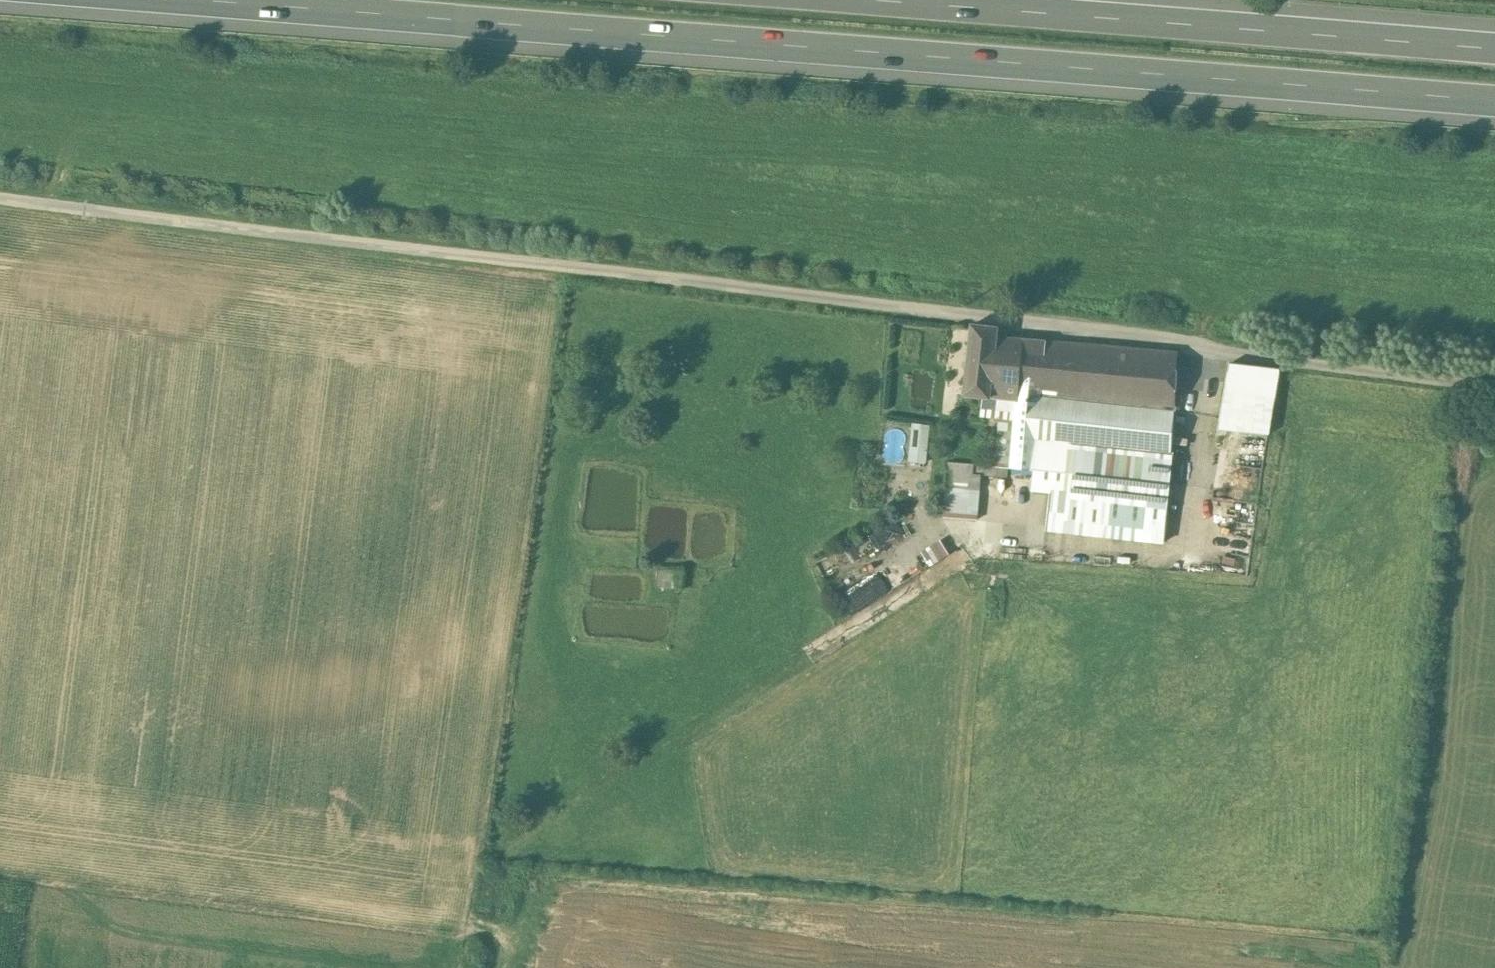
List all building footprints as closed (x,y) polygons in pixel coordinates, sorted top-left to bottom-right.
[(1006,321),(976,318),(971,386),(1019,392),(1014,461),(1041,465),(1043,437),(1080,440),(1179,449),(1184,343),(1006,328),(1006,321)] [(1287,360),(1237,355),(1226,422),(1279,427),(1287,360)] [(936,424),(919,420),(916,457),(932,458),(936,424)] [(1179,449),(1080,440),(1077,486),(1176,494),(1179,449)] [(981,456),(956,455),(954,481),(980,483),(981,456)] [(1077,486),(1058,484),(1053,520),(1078,522),(1082,487),(1077,486)] [(925,560),(944,557),(941,540),(922,543),(925,560)] [(909,563),(864,581),(869,593),(914,575),(909,563)]
